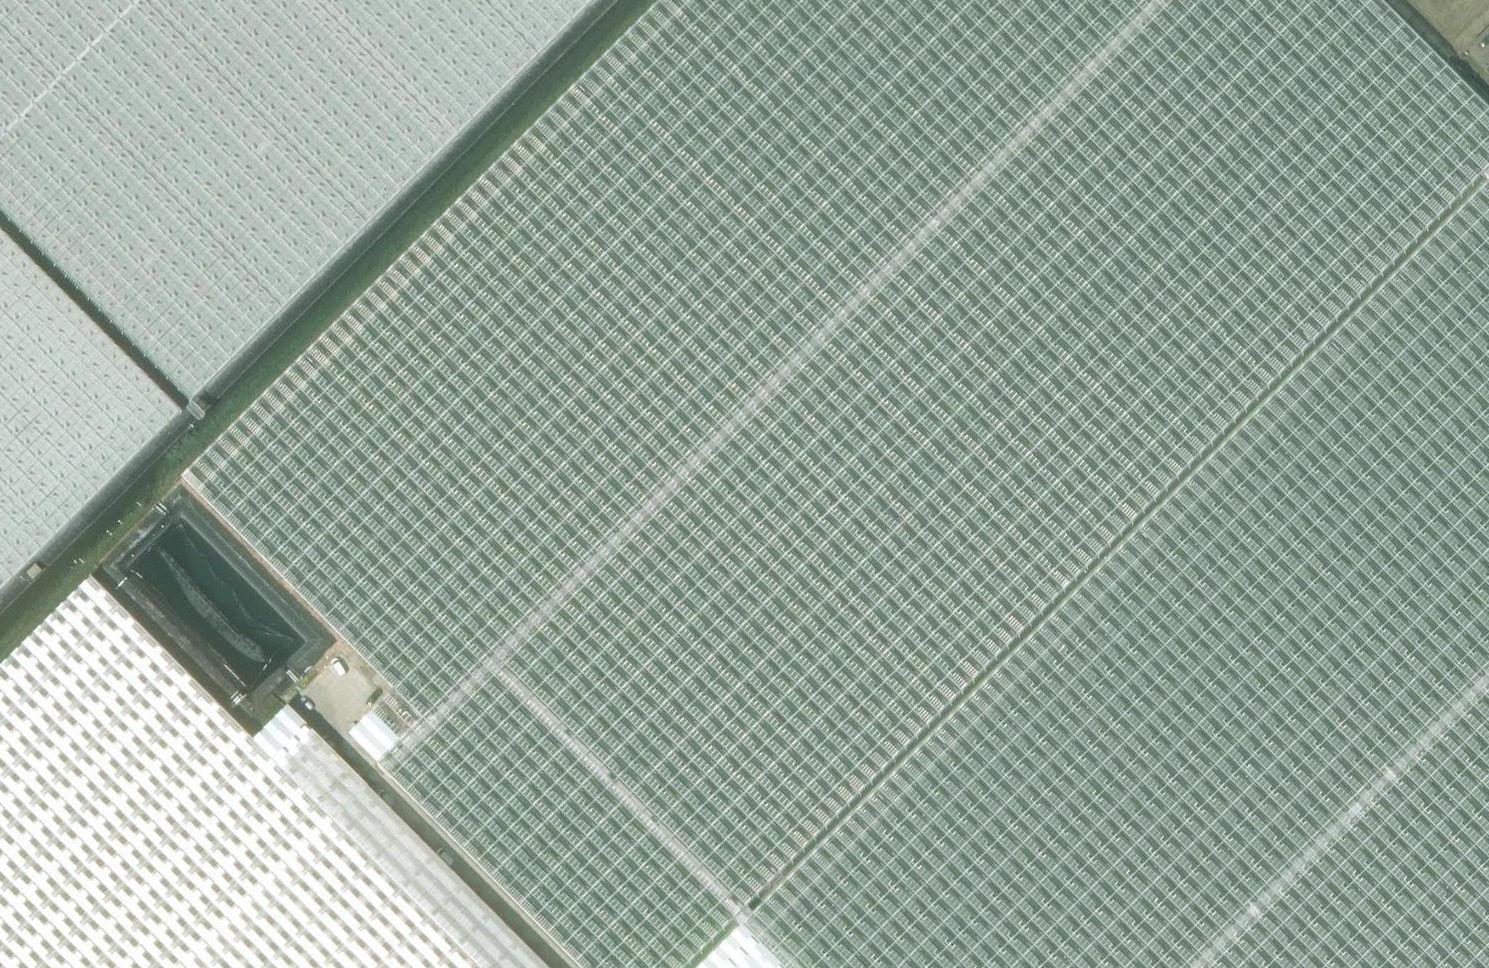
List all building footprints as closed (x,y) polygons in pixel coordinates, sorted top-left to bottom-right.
[(186,404),(595,0),(0,0),(0,216),(186,404)] [(1380,0),(665,0),(183,479),(395,692),(349,737),(580,967),(687,967),(735,920),(739,924),(751,911),(747,908),(1484,175),(1487,179),(1488,177),(1488,109),(1380,0)] [(751,911),(739,924),(742,927),(783,967),(1488,967),(1488,184),(755,915),(751,911)] [(179,413),(0,232),(0,592),(179,413)] [(286,708),(252,741),(90,579),(0,668),(0,967),(545,967),(286,708)] [(742,927),(701,967),(783,967),(742,927)]
